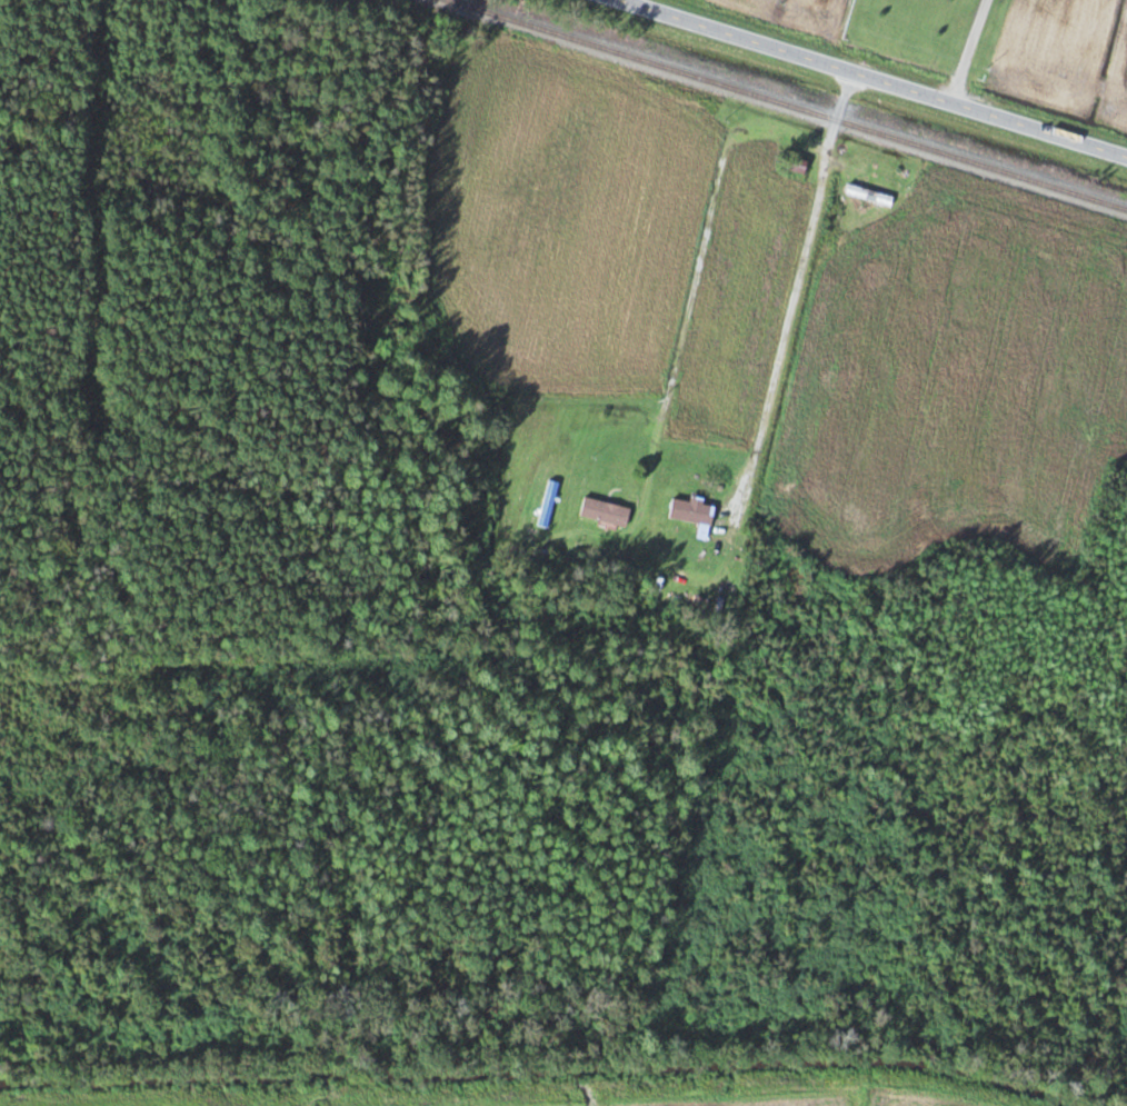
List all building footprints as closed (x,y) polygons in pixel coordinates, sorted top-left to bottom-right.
[(789,168),(807,172),(809,161),(792,158),(789,168)] [(891,205),(893,197),(851,185),(848,194),(891,205)] [(559,482),(549,480),(540,525),(549,527),(559,482)] [(581,517),(627,526),(631,507),(585,498),(581,517)] [(711,527),(715,511),(677,500),(673,517),(711,527)]
